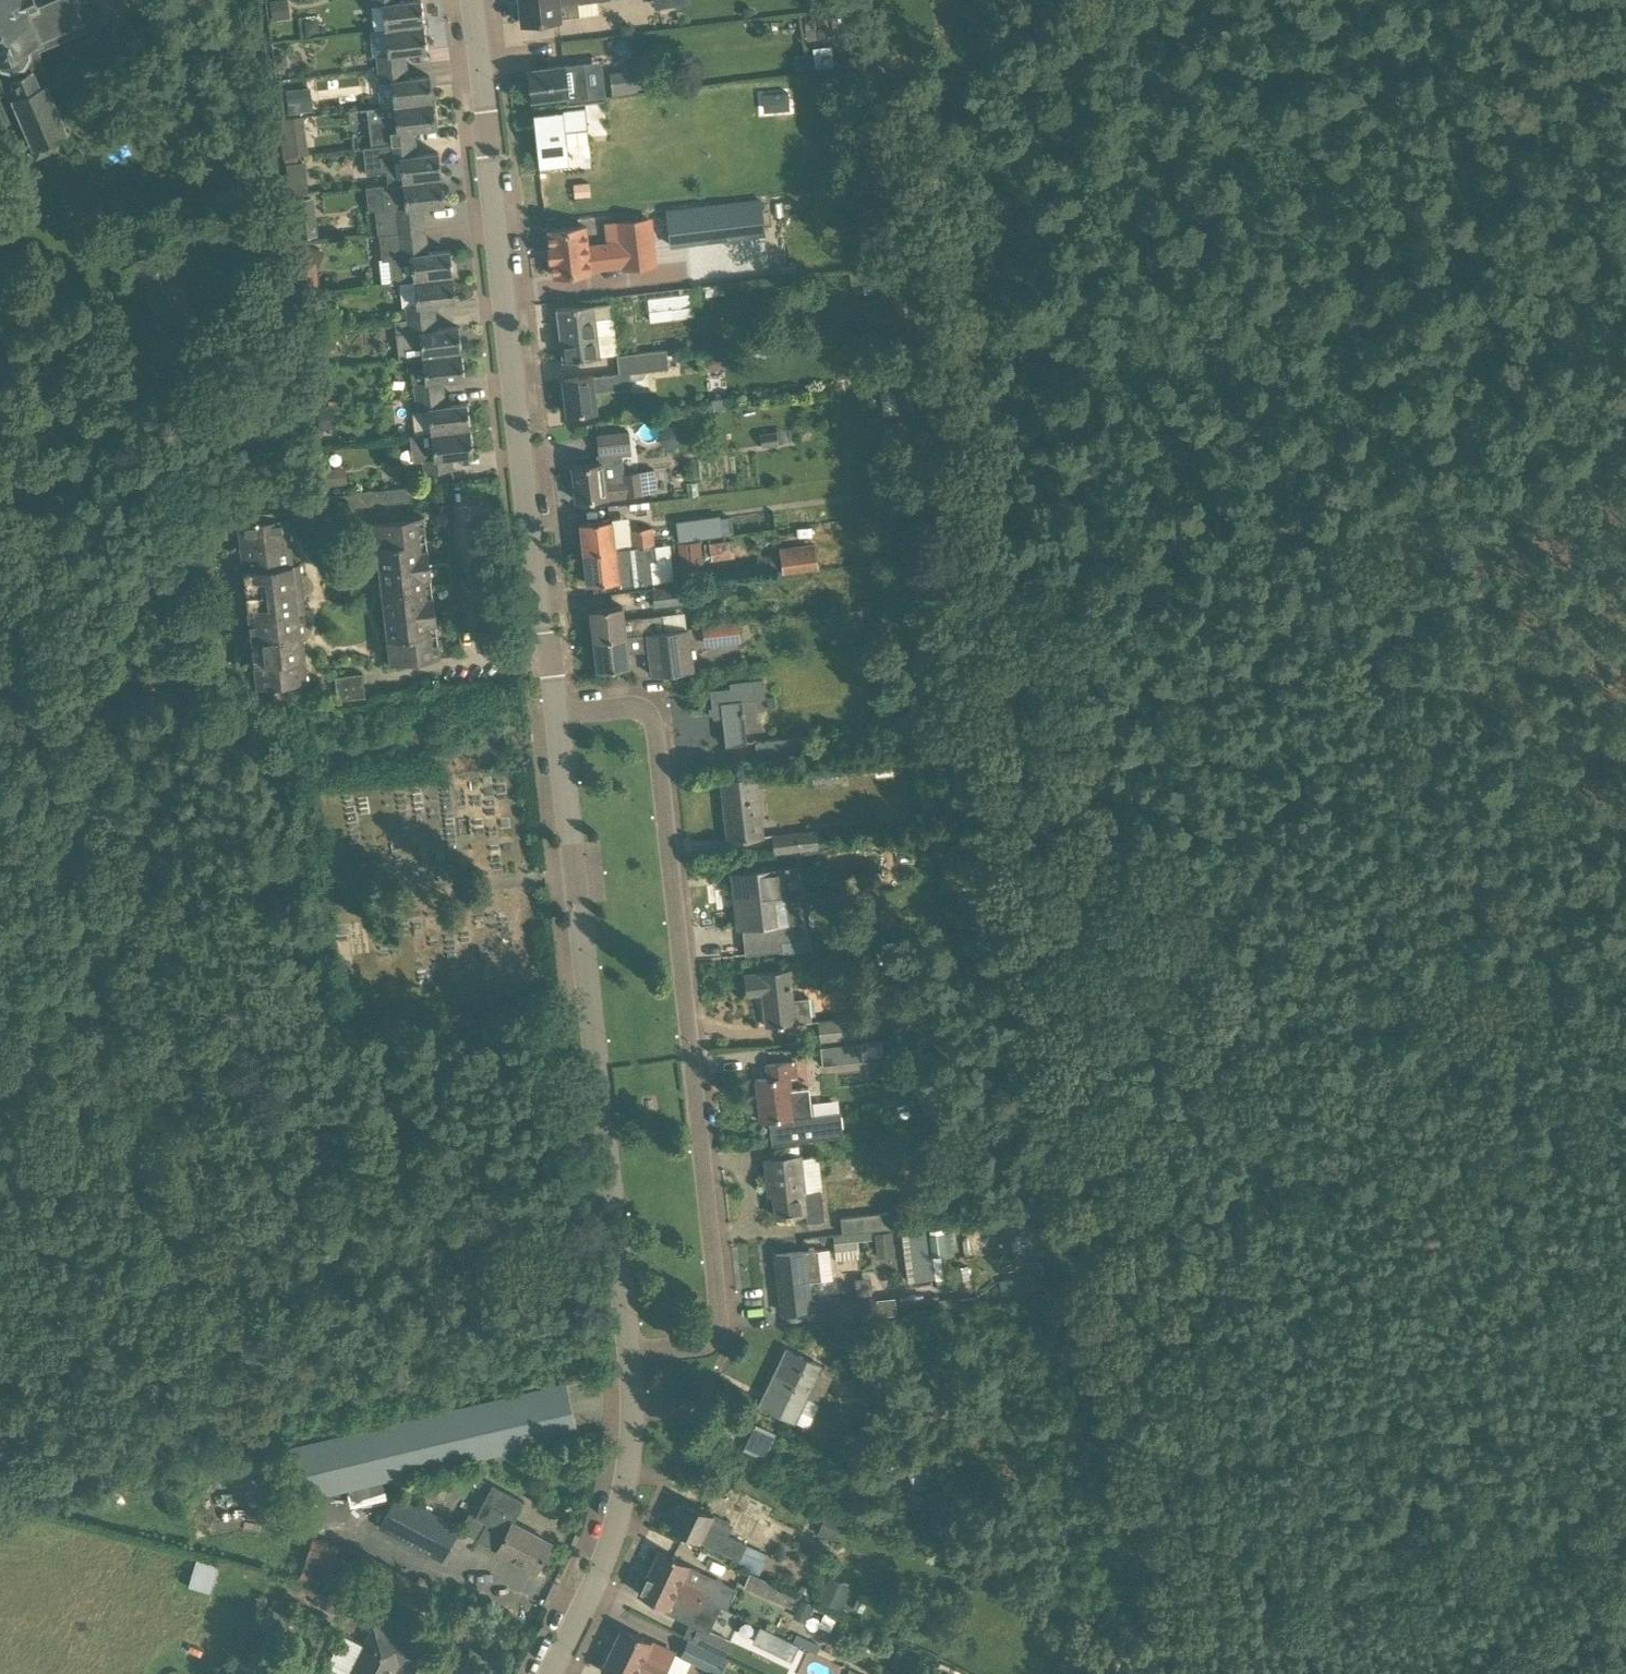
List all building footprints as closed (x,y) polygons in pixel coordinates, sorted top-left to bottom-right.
[(0,74),(13,77),(29,70),(37,57),(35,50),(36,50),(107,19),(104,13),(100,14),(94,0),(55,0),(43,5),(40,0),(0,0),(0,73),(0,74)] [(100,14),(104,13),(127,3),(126,0),(94,0),(100,14)] [(290,19),(288,0),(278,0),(270,1),(273,21),(290,19)] [(425,25),(422,0),(416,0),(399,2),(398,0),(371,0),(371,5),(382,4),(385,29),(425,25)] [(523,23),(580,17),(578,2),(598,0),(520,0),(523,23)] [(378,69),(406,66),(405,53),(428,50),(425,25),(385,29),(388,54),(377,56),(378,69)] [(36,50),(35,50),(37,57),(29,70),(13,77),(0,74),(0,73),(0,77),(31,149),(71,132),(36,50)] [(797,71),(815,69),(813,53),(795,56),(797,71)] [(585,63),(529,70),(533,100),(589,94),(585,63)] [(391,81),(394,106),(433,101),(431,76),(408,78),(406,66),(378,69),(380,83),(391,81)] [(655,86),(653,67),(609,73),(612,92),(655,86)] [(311,89),(286,91),(289,113),(313,110),(311,89)] [(789,93),(763,95),(765,113),(791,111),(789,93)] [(373,147),(387,145),(415,142),(414,129),(436,127),(433,101),(394,106),(395,119),(370,122),(373,147)] [(585,107),(533,114),(539,169),(565,166),(561,131),(587,128),(585,107)] [(279,119),(281,138),(307,135),(304,116),(279,119)] [(402,171),(403,183),(442,178),(439,152),(417,155),(415,142),(387,145),(389,158),(381,159),(383,173),(402,171)] [(305,162),(287,164),(290,195),(309,193),(305,162)] [(379,235),(382,235),(425,230),(422,206),(445,203),(442,178),(403,183),(382,185),(384,206),(375,207),(379,235)] [(591,183),(574,185),(575,198),(592,197),(591,183)] [(759,202),(669,212),(673,245),(763,234),(759,202)] [(656,270),(655,266),(658,265),(652,218),(621,222),(624,245),(588,249),(585,226),(549,230),(551,247),(549,247),(551,260),(553,260),(555,281),(591,277),(591,273),(626,269),(627,274),(656,270)] [(395,284),(401,283),(453,276),(451,250),(428,253),(425,230),(382,235),(385,260),(393,259),(395,284)] [(309,245),(303,259),(320,266),(326,253),(309,245)] [(872,271),(850,273),(852,283),(874,281),(872,271)] [(408,320),(434,317),(433,304),(456,301),(453,276),(401,283),(404,307),(406,307),(408,320)] [(651,322),(693,311),(687,287),(645,298),(651,322)] [(598,318),(612,317),(610,302),(556,308),(562,362),(602,357),(598,318)] [(408,320),(397,321),(398,335),(397,335),(399,360),(462,352),(459,327),(435,330),(434,317),(408,320)] [(309,357),(335,353),(333,334),(307,337),(309,357)] [(631,388),(629,374),(670,369),(667,350),(618,356),(620,373),(593,377),(592,376),(564,379),(568,414),(596,411),(594,393),(621,390),(621,389),(631,388)] [(415,384),(416,397),(443,393),(441,380),(465,378),(462,352),(423,357),(425,383),(415,384)] [(443,393),(416,397),(418,409),(412,410),(415,435),(431,433),(471,429),(468,403),(444,406),(443,393)] [(335,408),(318,409),(320,430),(337,428),(335,408)] [(431,433),(415,435),(412,435),(415,462),(423,461),(425,473),(451,470),(450,457),(474,454),(471,429),(431,433)] [(629,431),(598,435),(601,462),(574,465),(578,501),(606,498),(606,497),(625,494),(625,496),(657,492),(654,470),(626,473),(623,450),(631,449),(629,431)] [(762,447),(779,445),(778,432),(761,434),(762,447)] [(323,487),(324,487),(347,485),(346,469),(322,471),(322,475),(323,487)] [(321,512),(420,500),(423,500),(421,486),(319,498),(321,512)] [(786,508),(773,509),(776,528),(788,527),(786,508)] [(281,519),(281,511),(257,514),(257,519),(254,519),(255,522),(238,524),(241,547),(291,542),(288,518),(281,519)] [(424,516),(399,519),(374,521),(379,569),(430,563),(424,516)] [(581,523),(584,553),(616,549),(613,519),(581,523)] [(678,540),(702,537),(700,519),(676,521),(678,540)] [(631,530),(633,547),(673,542),(671,525),(631,530)] [(711,560),(734,558),(732,540),(709,543),(711,560)] [(291,542),(241,547),(243,571),(293,565),(291,542)] [(633,547),(616,549),(584,553),(587,584),(620,580),(621,588),(654,584),(652,560),(656,559),(656,554),(674,552),(673,542),(633,547)] [(701,543),(679,545),(682,565),(703,563),(701,543)] [(816,544),(779,549),(783,575),(819,570),(816,544)] [(379,569),(382,592),(385,616),(435,610),(430,563),(379,569)] [(243,571),(247,607),(249,619),(299,613),(305,613),(300,564),(293,565),(243,571)] [(681,586),(652,589),(654,608),(683,605),(681,586)] [(594,640),(666,631),(664,615),(625,620),(623,606),(591,610),(594,640)] [(390,663),(415,661),(440,658),(435,610),(385,616),(390,663)] [(249,619),(254,662),(304,656),(299,613),(249,619)] [(874,640),(890,638),(887,622),(871,625),(874,640)] [(703,627),(705,647),(742,643),(740,623),(703,627)] [(688,628),(666,631),(594,640),(597,670),(630,667),(628,653),(651,650),(654,676),(693,671),(688,628)] [(304,656),(254,662),(257,689),(274,688),(274,690),(277,690),(277,695),(301,692),(300,685),(307,684),(304,656)] [(338,700),(366,697),(363,674),(336,677),(338,700)] [(769,700),(766,678),(729,682),(730,688),(711,690),(714,719),(723,718),(727,745),(748,743),(744,703),(769,700)] [(901,699),(887,701),(889,715),(903,713),(901,699)] [(800,737),(755,742),(757,760),(802,755),(800,737)] [(840,768),(813,770),(814,782),(841,779),(840,768)] [(757,776),(722,780),(725,800),(729,799),(731,821),(727,821),(729,841),(764,837),(757,776)] [(926,812),(915,814),(917,824),(928,822),(926,812)] [(820,846),(818,830),(773,837),(776,853),(820,846)] [(744,929),(772,926),(778,925),(780,941),(806,938),(804,923),(783,926),(779,895),(768,896),(765,869),(733,873),(736,897),(741,896),(744,929)] [(384,895),(385,904),(393,903),(392,894),(384,895)] [(980,912),(960,915),(962,931),(982,928),(980,912)] [(898,942),(876,945),(878,963),(900,961),(898,942)] [(766,1027),(797,1023),(813,1021),(810,997),(794,999),(790,969),(766,972),(766,973),(744,975),(747,995),(762,994),(766,1027)] [(877,1015),(817,1022),(820,1041),(880,1033),(877,1015)] [(862,1039),(818,1044),(819,1061),(864,1057),(862,1039)] [(790,1077),(799,1075),(798,1062),(766,1065),(768,1079),(756,1080),(761,1122),(770,1121),(772,1145),(845,1136),(842,1111),(813,1115),(810,1088),(792,1090),(790,1077)] [(938,1089),(917,1096),(923,1115),(945,1108),(938,1089)] [(822,1190),(805,1192),(801,1156),(765,1160),(768,1188),(774,1187),(777,1217),(807,1214),(808,1223),(825,1221),(822,1190)] [(898,1211),(885,1213),(887,1229),(900,1228),(898,1211)] [(887,1229),(885,1213),(840,1218),(842,1235),(887,1229)] [(996,1219),(998,1233),(1009,1232),(1014,1264),(1036,1261),(1029,1214),(996,1219)] [(908,1283),(936,1280),(933,1258),(930,1237),(929,1229),(902,1233),(908,1283)] [(877,1259),(895,1257),(893,1233),(875,1235),(877,1259)] [(948,1233),(930,1237),(933,1258),(952,1254),(948,1233)] [(833,1239),(834,1256),(858,1255),(857,1238),(833,1239)] [(816,1293),(809,1294),(807,1282),(820,1281),(817,1251),(804,1252),(804,1251),(776,1255),(778,1276),(783,1275),(785,1297),(781,1297),(783,1313),(818,1309),(816,1293)] [(856,1279),(858,1295),(872,1293),(871,1277),(856,1279)] [(877,1298),(830,1303),(832,1322),(879,1317),(878,1301),(877,1298)] [(895,1298),(877,1300),(878,1301),(879,1317),(898,1315),(895,1298)] [(849,1351),(852,1325),(835,1324),(833,1349),(849,1351)] [(772,1410),(795,1422),(822,1366),(787,1349),(768,1389),(779,1395),(772,1410)] [(376,1429),(388,1480),(578,1435),(566,1384),(376,1429)] [(388,1480),(376,1429),(282,1450),(294,1501),(388,1480)] [(525,1502),(492,1484),(475,1516),(486,1522),(477,1539),(536,1571),(551,1542),(514,1522),(525,1502)] [(442,1561),(459,1529),(397,1496),(380,1528),(442,1561)] [(740,1560),(747,1544),(727,1535),(732,1524),(683,1501),(670,1527),(740,1560)] [(835,1541),(844,1522),(845,1521),(828,1514),(819,1533),(835,1541)] [(359,1552),(312,1539),(301,1578),(352,1592),(358,1581),(419,1614),(431,1591),(359,1552)] [(747,1544),(740,1560),(737,1565),(760,1575),(769,1554),(747,1544)] [(649,1572),(702,1598),(713,1603),(719,1590),(686,1575),(690,1566),(659,1551),(649,1572)] [(183,1581),(205,1588),(214,1563),(192,1556),(183,1581)] [(751,1571),(744,1584),(789,1607),(796,1594),(751,1571)] [(702,1598),(649,1572),(639,1594),(668,1608),(666,1612),(690,1624),(702,1598)] [(852,1586),(830,1576),(819,1600),(841,1610),(852,1586)] [(807,1623),(815,1606),(802,1599),(793,1617),(807,1623)] [(290,1616),(269,1606),(259,1626),(281,1637),(290,1616)] [(400,1661),(417,1669),(415,1673),(475,1673),(476,1673),(427,1649),(426,1650),(377,1626),(377,1625),(376,1625),(352,1673),(394,1673),(400,1661)] [(699,1626),(691,1641),(724,1657),(731,1642),(699,1626)] [(663,1673),(666,1673),(676,1654),(622,1628),(612,1649),(663,1673)] [(792,1661),(799,1645),(788,1639),(780,1655),(792,1661)] [(689,1640),(681,1657),(718,1673),(721,1673),(728,1659),(724,1657),(691,1641),(689,1640)] [(612,1649),(602,1671),(608,1673),(637,1673),(638,1673),(663,1673),(612,1649)]
